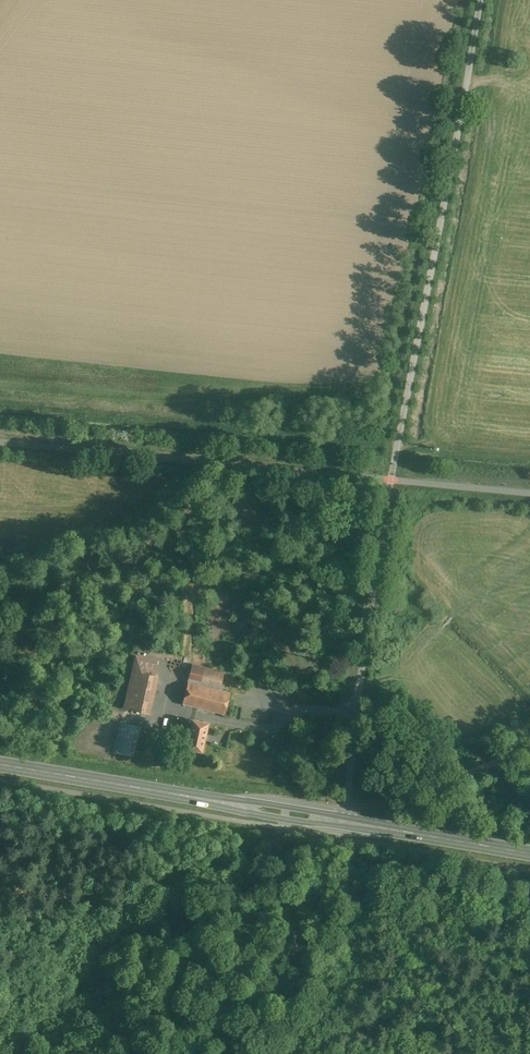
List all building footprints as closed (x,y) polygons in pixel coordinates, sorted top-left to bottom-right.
[(127,708),(141,711),(152,713),(159,678),(156,677),(158,661),(136,657),(127,708)] [(230,687),(189,678),(184,698),(225,708),(230,687)] [(152,713),(141,711),(136,738),(189,747),(188,750),(204,752),(209,723),(152,713)]
